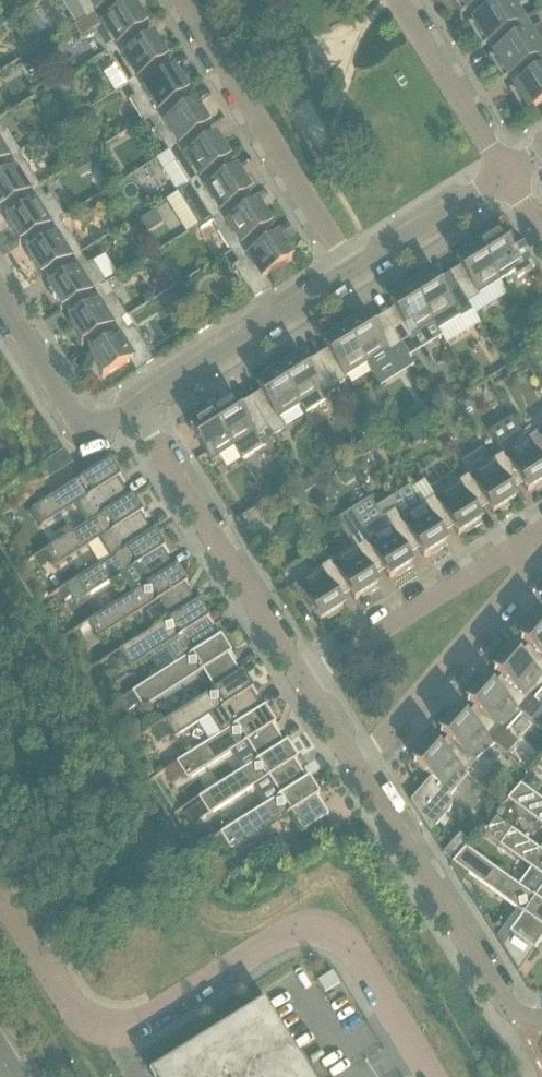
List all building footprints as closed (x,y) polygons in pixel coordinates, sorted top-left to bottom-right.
[(75,25),(85,19),(116,0),(60,0),(75,25)] [(105,53),(146,28),(132,6),(126,9),(121,0),(116,0),(85,19),(75,25),(73,27),(80,38),(94,34),(105,53)] [(453,1),(461,14),(460,15),(484,0),(454,0),(453,1)] [(460,15),(460,16),(467,11),(473,21),(479,31),(474,34),(481,47),(480,48),(481,49),(524,21),(510,0),(484,0),(460,15)] [(18,23),(29,41),(44,32),(33,14),(18,23)] [(481,49),(488,45),(494,54),(500,64),(494,68),(502,80),(501,81),(501,82),(541,56),(541,26),(541,25),(530,32),(524,21),(481,49)] [(113,64),(126,86),(166,61),(153,39),(147,43),(140,32),(146,28),(105,53),(106,53),(108,52),(115,63),(113,64)] [(38,37),(30,42),(35,50),(43,45),(38,37)] [(42,46),(34,51),(42,64),(50,59),(42,46)] [(29,56),(19,62),(27,74),(37,68),(29,56)] [(501,82),(502,82),(509,78),(515,88),(521,97),(515,101),(523,114),(522,115),(523,116),(541,104),(541,56),(501,82)] [(143,122),(147,119),(187,94),(174,72),(168,76),(161,65),(167,62),(166,61),(126,86),(127,87),(128,85),(135,96),(129,100),(143,122)] [(65,80),(53,87),(61,99),(72,92),(65,80)] [(154,131),(168,153),(208,128),(194,106),(189,109),(182,98),(187,95),(187,94),(147,119),(147,120),(149,119),(156,130),(154,131)] [(18,153),(5,131),(3,133),(0,128),(0,165),(18,153)] [(157,160),(177,193),(229,161),(215,139),(210,143),(203,132),(208,128),(168,153),(157,160)] [(96,140),(88,145),(92,152),(101,147),(96,140)] [(39,187),(25,165),(24,166),(17,155),(19,154),(18,153),(0,165),(0,211),(39,187)] [(91,156),(73,168),(75,171),(78,169),(84,178),(99,168),(91,156)] [(198,226),(209,219),(249,194),(236,172),(230,176),(223,165),(229,162),(229,161),(177,193),(198,226)] [(20,245),(60,220),(64,217),(51,195),(44,199),(37,188),(39,187),(0,211),(0,212),(5,209),(12,220),(6,223),(20,245)] [(217,231),(230,253),(270,228),(257,206),(251,209),(244,198),(250,195),(249,194),(209,219),(210,220),(212,219),(218,230),(217,231)] [(154,212),(140,221),(148,234),(163,225),(154,212)] [(27,257),(40,278),(81,253),(67,231),(65,233),(58,222),(60,220),(20,245),(20,246),(25,242),(32,253),(27,257)] [(133,223),(125,228),(132,238),(140,233),(133,223)] [(270,228),(230,253),(232,252),(239,263),(233,267),(247,289),(248,288),(255,299),(272,289),(265,278),(291,261),(277,239),(272,243),(265,232),(271,228),(270,228)] [(489,233),(475,242),(478,246),(500,282),(514,273),(518,279),(535,268),(517,238),(515,239),(516,240),(508,245),(500,233),(492,237),(489,233)] [(464,272),(452,280),(468,304),(473,312),(476,317),(509,296),(500,282),(478,246),(456,260),(464,272)] [(47,290),(61,312),(101,287),(106,284),(92,262),(86,266),(79,255),(81,254),(81,253),(40,278),(41,279),(46,275),(53,286),(47,290)] [(168,274),(153,284),(160,296),(175,286),(168,274)] [(422,275),(408,284),(433,323),(438,331),(460,318),(461,319),(473,312),(468,304),(452,280),(441,287),(433,274),(425,279),(422,275)] [(101,287),(61,312),(67,309),(74,320),(68,323),(82,345),(122,320),(127,317),(113,295),(106,284),(101,287)] [(397,314),(386,321),(401,346),(413,338),(412,337),(433,323),(408,284),(411,288),(389,302),(397,314)] [(460,318),(438,331),(443,338),(449,347),(482,325),(476,317),(473,312),(461,319),(460,318)] [(356,317),(342,325),(367,365),(388,352),(389,353),(401,346),(386,321),(374,328),(366,316),(358,321),(356,317)] [(122,320),(82,345),(82,346),(88,342),(94,353),(89,357),(103,379),(129,363),(136,374),(153,363),(146,352),(148,351),(134,329),(127,333),(121,322),(123,320),(122,320)] [(413,338),(401,346),(410,360),(443,338),(438,331),(433,323),(412,337),(413,338)] [(331,356),(319,363),(335,388),(346,380),(345,378),(367,365),(342,325),(341,326),(344,330),(323,343),(331,356)] [(533,336),(540,346),(541,345),(541,330),(533,336)] [(388,352),(367,365),(383,389),(416,367),(410,360),(401,346),(389,353),(388,352)] [(276,367),(300,407),(305,414),(327,401),(323,395),(335,388),(319,363),(308,370),(300,357),(279,371),(276,367)] [(264,397),(253,404),(268,429),(273,437),(285,430),(279,420),(300,407),(276,367),(262,376),(264,380),(256,385),(264,397)] [(446,384),(431,394),(439,408),(455,398),(446,384)] [(468,395),(456,402),(464,414),(471,410),(473,402),(468,395)] [(210,408),(209,409),(234,448),(242,461),(263,448),(256,436),(268,429),(253,404),(241,412),(233,399),(212,412),(210,408)] [(426,403),(425,410),(429,416),(439,410),(432,399),(426,403)] [(234,448),(209,409),(195,417),(198,421),(190,426),(212,462),(234,448)] [(490,434),(498,446),(520,432),(513,420),(490,434)] [(418,425),(406,433),(413,443),(424,436),(418,425)] [(525,440),(541,465),(541,430),(525,440)] [(491,462),(507,487),(519,479),(528,493),(534,489),(541,486),(541,467),(541,465),(525,440),(520,432),(498,446),(503,454),(491,462)] [(365,440),(355,450),(362,458),(372,448),(365,440)] [(64,451),(50,459),(51,461),(59,474),(70,467),(73,465),(64,451)] [(461,465),(468,476),(491,462),(484,451),(461,465)] [(362,459),(350,467),(357,479),(365,474),(367,467),(362,459)] [(76,506),(87,524),(104,514),(133,496),(132,496),(129,498),(118,479),(121,477),(110,460),(32,510),(42,527),(76,506)] [(468,476),(456,483),(472,508),(484,501),(493,515),(500,510),(514,505),(515,507),(516,506),(514,502),(515,501),(507,487),(491,462),(468,476)] [(349,468),(337,476),(342,483),(348,485),(356,480),(349,468)] [(417,497),(422,505),(438,530),(450,522),(459,536),(465,532),(480,527),(481,528),(482,528),(479,523),(481,522),(456,483),(451,476),(428,490),(417,497)] [(330,479),(314,488),(324,505),(340,495),(330,479)] [(413,490),(417,497),(428,490),(424,484),(413,490)] [(377,510),(382,519),(395,511),(400,519),(422,505),(417,497),(413,490),(412,489),(377,510)] [(99,540),(110,559),(126,549),(126,550),(155,532),(154,531),(152,533),(140,515),(143,513),(133,496),(104,514),(87,524),(44,551),(55,568),(99,540)] [(370,499),(350,512),(363,531),(382,519),(377,510),(370,499)] [(395,511),(382,519),(403,552),(415,544),(424,558),(431,554),(445,548),(446,550),(447,549),(445,545),(446,544),(438,530),(422,505),(400,519),(395,511)] [(265,518),(258,507),(236,521),(236,520),(235,521),(242,532),(265,518)] [(350,512),(336,521),(348,541),(353,548),(369,573),(381,566),(389,579),(396,575),(411,570),(412,571),(413,571),(410,567),(412,566),(403,552),(382,519),(363,531),(350,512)] [(76,580),(58,591),(64,602),(71,598),(75,604),(86,597),(119,577),(136,566),(148,584),(148,585),(177,567),(177,566),(174,568),(162,550),(165,548),(155,532),(126,550),(126,549),(110,559),(76,580)] [(353,548),(318,570),(334,595),(346,587),(355,601),(362,597),(376,592),(377,593),(378,592),(376,588),(377,587),(369,573),(353,548)] [(44,553),(35,559),(41,568),(50,563),(44,553)] [(148,584),(136,566),(119,577),(130,595),(148,584)] [(158,601),(170,620),(199,602),(196,604),(184,585),(187,583),(177,567),(148,585),(148,584),(130,595),(93,618),(88,622),(99,639),(158,601)] [(334,595),(318,570),(295,585),(295,586),(297,585),(320,623),(327,619),(341,613),(343,615),(344,614),(341,610),(343,609),(334,595)] [(164,647),(176,665),(192,655),(192,656),(221,638),(221,637),(218,639),(206,621),(209,619),(199,602),(170,620),(120,651),(130,668),(148,657),(164,647)] [(533,651),(523,662),(541,678),(541,624),(538,620),(521,640),(533,651)] [(84,624),(78,628),(82,635),(91,630),(88,625),(87,624),(86,623),(84,624)] [(203,672),(214,690),(214,691),(243,673),(243,672),(240,674),(228,656),(231,654),(221,638),(192,656),(192,655),(176,665),(159,675),(132,692),(143,709),(203,672)] [(176,665),(164,647),(148,657),(159,675),(176,665)] [(523,662),(511,651),(494,671),(506,681),(497,692),(523,715),(530,722),(541,708),(541,678),(523,662)] [(120,654),(109,660),(116,671),(126,664),(120,654)] [(208,718),(220,736),(262,710),(250,691),(253,689),(243,673),(214,691),(214,690),(164,722),(175,739),(208,718)] [(484,682),(467,701),(479,712),(470,723),(492,742),(496,746),(508,756),(518,744),(506,734),(505,733),(520,715),(522,716),(523,715),(519,712),(497,692),(484,682)] [(132,694),(122,700),(129,711),(139,705),(132,694)] [(247,743),(258,761),(259,762),(287,744),(287,743),(284,745),(272,727),(275,725),(265,708),(262,710),(220,736),(176,763),(185,777),(187,780),(247,743)] [(452,743),(443,754),(465,773),(480,757),(493,745),(495,747),(496,746),(492,742),(470,723),(457,712),(440,732),(452,743)] [(163,724),(151,732),(159,745),(171,737),(163,724)] [(465,773),(443,754),(431,743),(413,763),(432,779),(422,791),(421,789),(410,801),(430,833),(448,813),(449,812),(451,810),(451,808),(452,806),(452,804),(452,803),(452,801),(452,800),(451,798),(450,797),(456,790),(455,789),(466,776),(468,778),(469,777),(465,773)] [(201,803),(184,813),(192,826),(209,815),(216,811),(269,778),(280,796),(281,797),(309,779),(309,778),(306,780),(295,762),(297,760),(287,744),(259,762),(258,761),(198,798),(201,803)] [(176,763),(164,771),(173,785),(185,777),(176,763)] [(531,778),(524,788),(535,796),(541,786),(531,778)] [(281,797),(280,796),(206,843),(213,855),(228,846),(231,851),(291,814),(303,833),(329,817),(317,797),(320,796),(309,779),(281,797)] [(535,796),(524,788),(521,786),(507,801),(541,826),(541,801),(535,796)] [(519,887),(535,898),(534,899),(541,905),(541,852),(497,820),(485,836),(532,870),(519,887)] [(469,821),(460,832),(470,841),(471,841),(471,842),(481,831),(480,831),(479,830),(469,821)] [(442,853),(453,863),(466,849),(471,843),(460,834),(444,853),(443,852),(442,853)] [(453,863),(450,866),(462,885),(469,876),(523,915),(501,946),(518,973),(541,940),(541,905),(534,899),(535,898),(519,887),(466,849),(453,863)] [(264,1003),(149,1075),(151,1076),(310,1076),(264,1003)]
